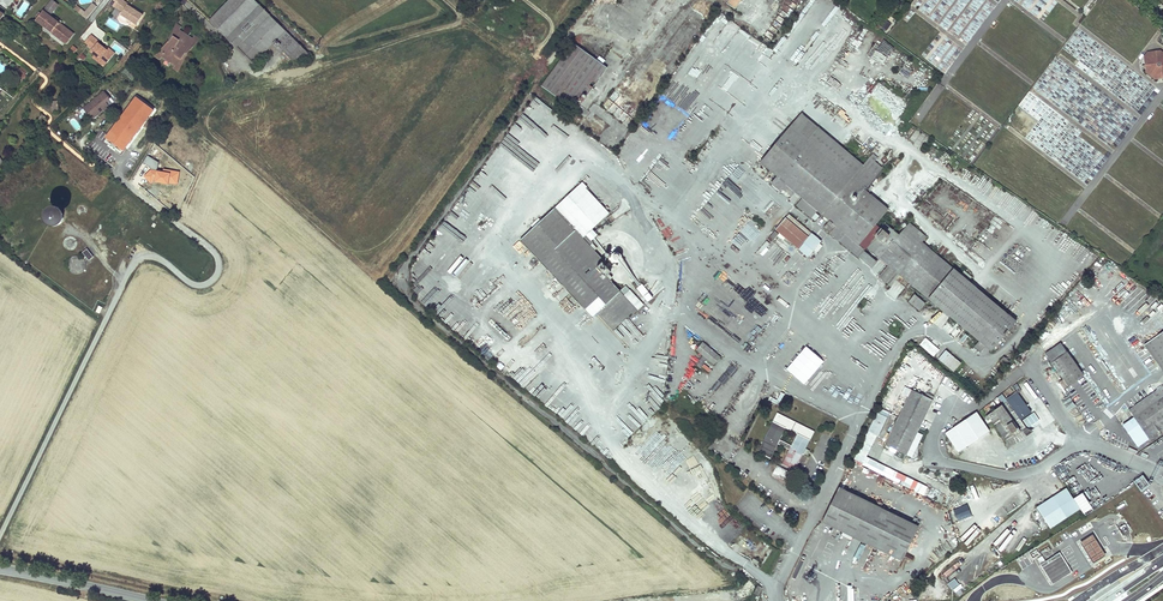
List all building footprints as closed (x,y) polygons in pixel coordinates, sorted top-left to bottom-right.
[(38,18),(36,21),(38,22),(41,25),(64,43),(67,43),(73,34),(62,25),(60,24),(62,22),(59,20),(58,22),(49,15),(58,5),(52,0),(41,14),(39,12),(36,16),(38,18)] [(114,7),(122,12),(120,15),(136,25),(142,15),(127,4),(127,3),(122,0),(119,0),(114,7)] [(210,20),(253,63),(273,44),(277,48),(287,59),(306,53),(285,32),(285,31),(277,23),(254,0),(230,0),(210,20)] [(85,11),(77,5),(74,9),(86,19),(97,6),(92,2),(85,11)] [(177,3),(170,13),(175,16),(177,13),(177,12),(181,6),(177,3)] [(19,26),(6,16),(4,19),(16,29),(19,26)] [(881,28),(887,31),(892,23),(886,19),(881,28)] [(159,60),(162,55),(162,54),(177,30),(178,30),(181,26),(177,23),(168,42),(155,57),(159,60)] [(41,25),(39,27),(63,45),(64,43),(41,25)] [(178,30),(177,30),(162,54),(162,55),(176,64),(177,65),(193,40),(192,39),(178,30)] [(177,65),(176,64),(173,69),(178,72),(186,53),(200,38),(195,35),(192,39),(193,40),(177,65)] [(887,42),(882,49),(889,54),(893,47),(887,42)] [(41,43),(38,46),(44,51),(47,47),(41,43)] [(573,43),(571,45),(569,44),(567,47),(569,48),(541,86),(571,108),(569,111),(573,114),(575,111),(572,108),(577,101),(583,93),(586,96),(607,68),(573,43)] [(1144,84),(1149,82),(1101,47),(1095,47),(1092,48),(1089,46),(1084,52),(1084,49),(1082,50),(1082,60),(1079,52),(1081,50),(1079,43),(1076,48),(1075,54),(1078,56),(1076,59),(1095,72),(1091,77),(1129,105),(1132,105),(1137,103),(1133,103),(1132,100),(1132,89),(1129,93),(1119,93),(1130,88),(1131,89),(1135,88),(1135,84),(1144,84)] [(1144,62),(1148,62),(1148,65),(1149,66),(1147,69),(1157,77),(1159,74),(1161,75),(1162,74),(1162,54),(1160,51),(1154,52),(1155,56),(1152,56),(1151,53),(1147,53),(1143,58),(1144,62)] [(98,56),(95,61),(104,68),(107,64),(98,56)] [(1144,62),(1145,73),(1154,80),(1162,78),(1162,74),(1161,75),(1159,74),(1157,77),(1147,69),(1149,66),(1148,65),(1148,62),(1144,62)] [(18,68),(15,73),(22,79),(26,74),(24,73),(19,69),(18,68)] [(103,90),(83,107),(92,118),(108,105),(105,101),(109,98),(103,90)] [(577,101),(581,103),(586,96),(583,93),(577,101)] [(127,117),(118,132),(129,139),(135,129),(137,130),(152,106),(139,98),(135,104),(132,103),(126,111),(129,113),(127,117)] [(577,101),(572,108),(575,111),(581,103),(577,101)] [(630,104),(618,118),(628,127),(640,112),(630,104)] [(152,106),(137,130),(139,132),(154,108),(152,106)] [(73,115),(79,123),(89,116),(84,108),(73,115)] [(41,114),(30,130),(37,135),(47,119),(41,114)] [(801,114),(789,127),(806,141),(818,128),(801,114)] [(76,132),(82,128),(74,117),(68,121),(76,132)] [(789,127),(760,162),(777,177),(771,183),(780,190),(782,188),(786,184),(794,191),(802,198),(796,205),(811,218),(812,217),(814,215),(815,213),(817,210),(830,221),(827,224),(833,228),(830,233),(858,256),(866,247),(869,249),(867,251),(870,254),(872,252),(888,265),(878,276),(887,283),(896,272),(978,340),(974,346),(980,351),(985,346),(991,350),(1016,321),(921,242),(926,237),(910,223),(899,235),(895,241),(880,228),(875,224),(888,209),(863,189),(882,167),(874,161),(869,157),(863,165),(818,128),(806,141),(789,127)] [(74,142),(79,138),(74,132),(69,137),(74,142)] [(534,227),(520,240),(592,317),(597,313),(613,330),(631,313),(633,314),(638,310),(605,275),(610,271),(608,269),(602,263),(604,261),(589,246),(582,238),(587,233),(608,213),(585,188),(586,187),(582,182),(538,223),(537,221),(532,225),(534,227)] [(786,184),(782,188),(791,195),(794,191),(786,184)] [(169,194),(166,198),(172,203),(179,195),(173,190),(169,194)] [(179,195),(172,203),(176,206),(183,198),(179,195)] [(64,217),(64,214),(62,212),(60,210),(58,209),(55,209),(52,209),(50,211),(48,213),(48,216),(48,219),(49,221),(50,223),(53,225),(55,225),(58,225),(61,224),(62,222),(64,219),(64,217)] [(788,214),(785,217),(797,227),(800,223),(788,214)] [(785,217),(775,230),(784,238),(782,240),(789,245),(790,243),(807,257),(821,241),(800,223),(797,227),(785,217)] [(661,230),(668,225),(664,218),(656,222),(661,230)] [(885,223),(880,228),(895,241),(899,235),(885,223)] [(774,231),(769,237),(773,240),(778,235),(774,231)] [(587,233),(582,238),(589,246),(593,242),(593,239),(587,233)] [(68,239),(66,246),(73,248),(75,240),(68,239)] [(88,250),(81,254),(85,260),(88,259),(89,261),(93,258),(88,250)] [(615,262),(623,256),(618,250),(611,255),(615,262)] [(864,251),(859,257),(871,267),(876,262),(864,251)] [(86,269),(87,266),(86,263),(85,260),(83,258),(80,257),(77,256),(74,257),(72,258),(70,261),(69,264),(69,267),(70,270),(72,272),(75,274),(78,274),(81,273),(84,272),(86,269)] [(615,262),(608,269),(610,271),(611,272),(618,265),(615,262)] [(420,292),(425,284),(420,281),(415,289),(420,292)] [(648,301),(654,296),(642,283),(636,288),(648,301)] [(914,294),(908,301),(919,310),(925,303),(914,294)] [(950,332),(953,336),(959,331),(956,327),(950,332)] [(1145,345),(1162,371),(1162,332),(1145,345)] [(926,337),(919,344),(933,356),(940,349),(926,337)] [(703,342),(696,350),(703,355),(696,364),(700,367),(707,359),(714,364),(720,357),(703,342)] [(945,350),(938,358),(953,371),(960,364),(945,350)] [(1066,352),(1051,362),(1062,379),(1058,382),(1063,389),(1083,375),(1066,352)] [(706,360),(701,366),(708,372),(713,366),(706,360)] [(905,386),(902,394),(908,396),(912,388),(905,386)] [(1056,389),(1063,398),(1066,395),(1060,386),(1056,389)] [(1151,394),(1157,402),(1162,397),(1162,386),(1151,394)] [(912,390),(885,444),(911,457),(918,443),(912,440),(934,397),(926,393),(925,396),(912,390)] [(1124,413),(1130,421),(1122,425),(1137,446),(1162,429),(1162,431),(1162,397),(1157,402),(1151,394),(1124,413)] [(1018,395),(986,417),(988,420),(990,418),(1006,441),(1025,428),(1019,420),(1030,412),(1018,395)] [(1069,414),(1077,411),(1074,404),(1066,408),(1069,414)] [(928,484),(868,459),(888,411),(877,407),(854,464),(925,493),(928,484)] [(1034,411),(1023,419),(1029,427),(1040,419),(1034,411)] [(786,427),(777,413),(757,451),(770,458),(777,444),(789,449),(782,464),(794,470),(803,453),(805,448),(813,432),(797,433),(791,445),(780,439),(786,427)] [(813,432),(777,413),(786,427),(797,433),(813,432)] [(979,416),(951,436),(962,451),(990,432),(979,416)] [(1025,428),(1006,441),(1007,450),(1033,431),(1025,428)] [(777,465),(773,473),(788,481),(792,472),(777,465)] [(1125,472),(1119,477),(1122,480),(1128,475),(1125,472)] [(839,488),(822,522),(901,560),(918,527),(839,488)] [(1067,488),(1038,507),(1051,528),(1081,509),(1067,488)] [(1157,489),(1154,493),(1160,498),(1162,494),(1157,489)] [(740,501),(751,508),(757,500),(746,492),(740,501)] [(735,509),(743,513),(747,506),(738,502),(735,509)] [(938,511),(947,533),(954,530),(945,508),(938,511)] [(1039,537),(1042,535),(1034,522),(1030,525),(1039,537)] [(1131,533),(1124,522),(1118,526),(1125,537),(1131,533)] [(846,558),(859,563),(867,545),(855,539),(846,558)] [(1043,556),(1038,559),(1041,564),(1053,583),(1067,575),(1072,572),(1066,562),(1060,552),(1055,555),(1055,556),(1046,561),(1043,556)] [(947,583),(955,593),(963,587),(954,577),(947,583)] [(840,585),(831,586),(831,600),(840,600),(840,585)]
